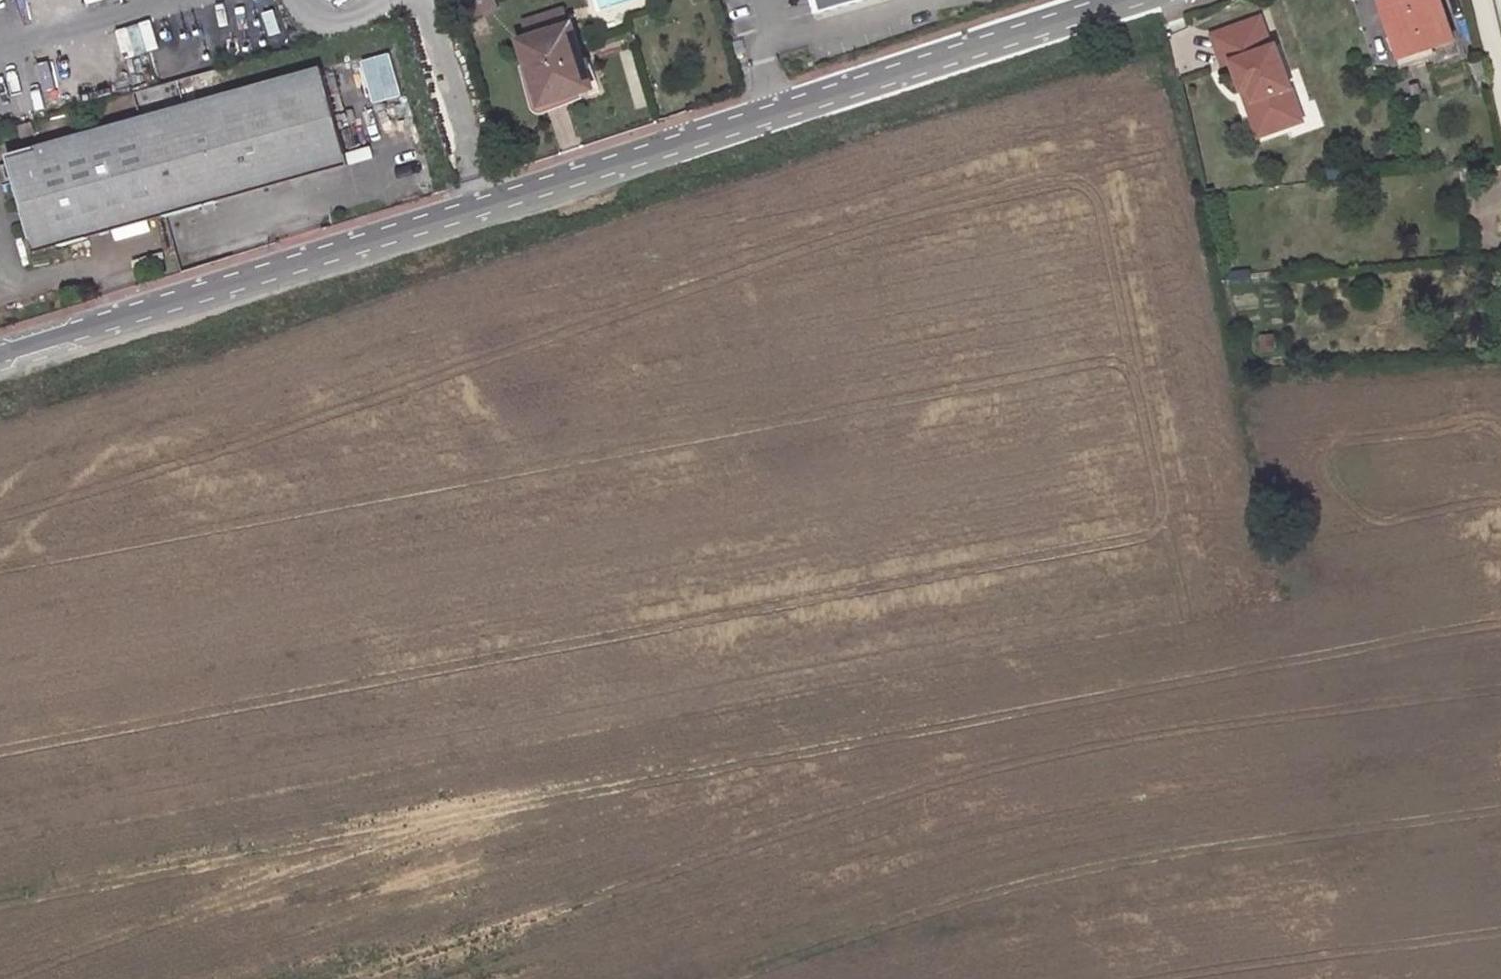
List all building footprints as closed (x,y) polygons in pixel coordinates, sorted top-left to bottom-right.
[(450,5),(455,21),(480,14),(477,0),(467,0),(450,5)] [(487,0),(477,0),(480,14),(491,11),(487,0)] [(817,15),(870,0),(813,0),(817,15)] [(1434,0),(1381,0),(1401,55),(1448,38),(1434,0)] [(520,42),(538,104),(589,89),(572,27),(567,28),(562,12),(523,24),(528,40),(520,42)] [(1269,47),(1259,18),(1211,34),(1221,64),(1230,61),(1240,90),(1247,88),(1251,99),(1249,100),(1260,134),(1282,127),(1281,110),(1294,105),(1273,45),(1269,47)] [(360,58),(367,101),(396,97),(389,54),(360,58)] [(0,156),(0,160),(25,252),(165,213),(339,165),(312,70),(141,117),(0,156)] [(1247,88),(1240,90),(1255,136),(1260,134),(1249,100),(1251,99),(1247,88)] [(1281,110),(1282,127),(1299,121),(1294,105),(1281,110)]
